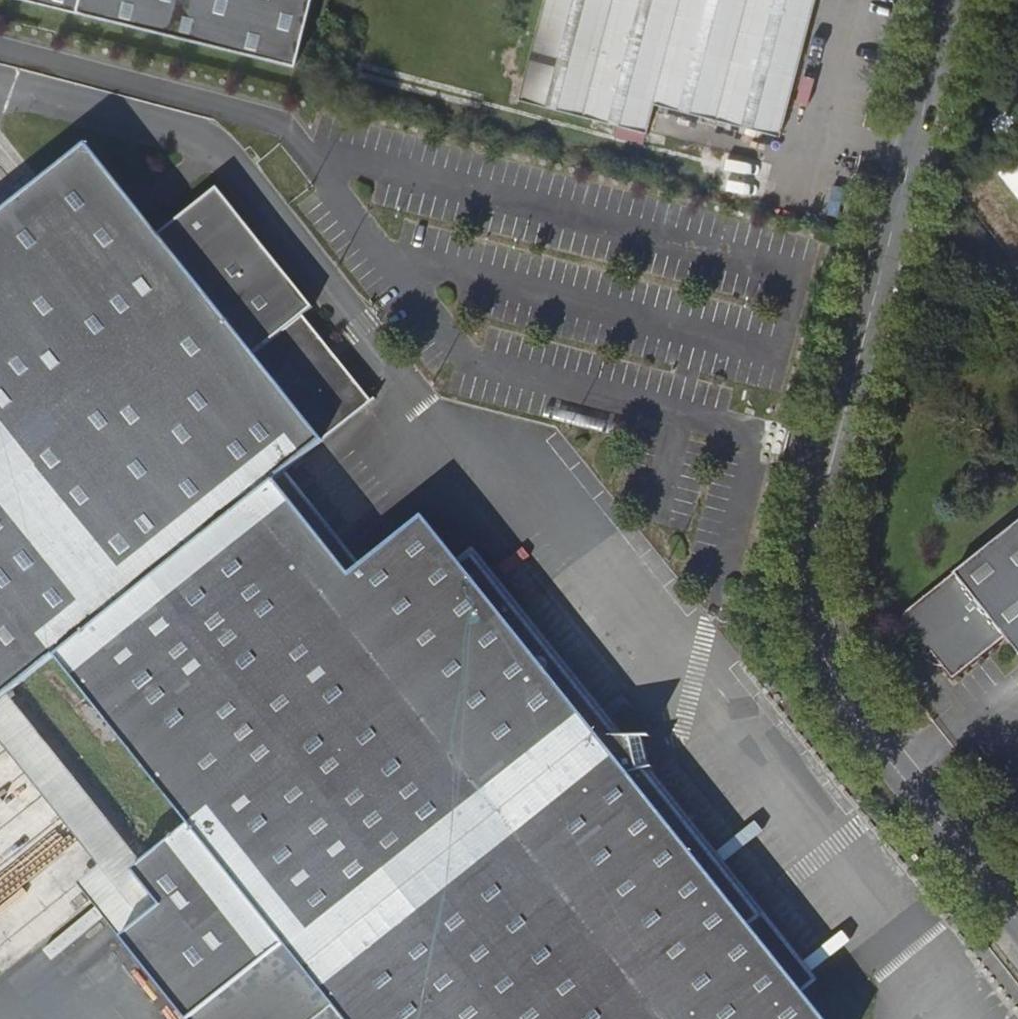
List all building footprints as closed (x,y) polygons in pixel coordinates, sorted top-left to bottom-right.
[(293,66),(310,0),(36,0),(78,11),(293,66)] [(518,99),(647,132),(655,104),(780,135),(816,0),(544,0),(518,99)] [(273,257),(217,188),(159,234),(87,144),(0,214),(0,699),(55,655),(198,541),(214,481),(227,433),(273,257)] [(287,472),(277,480),(351,574),(362,566),(287,472)] [(150,855),(132,870),(160,905),(121,937),(186,1018),(824,1018),(804,994),(738,912),(630,774),(648,769),(653,768),(645,736),(622,736),(599,735),(518,632),(461,560),(426,516),(362,566),(351,574),(277,480),(198,543),(56,656),(189,824),(150,855)] [(907,612),(903,617),(903,623),(905,628),(927,656),(932,652),(953,678),(1005,635),(1017,651),(1017,523),(907,612)] [(198,543),(198,541),(55,655),(56,656),(198,543)] [(474,549),(461,560),(518,632),(599,735),(622,736),(474,549)] [(818,983),(648,769),(630,774),(738,912),(804,994),(818,983)]
